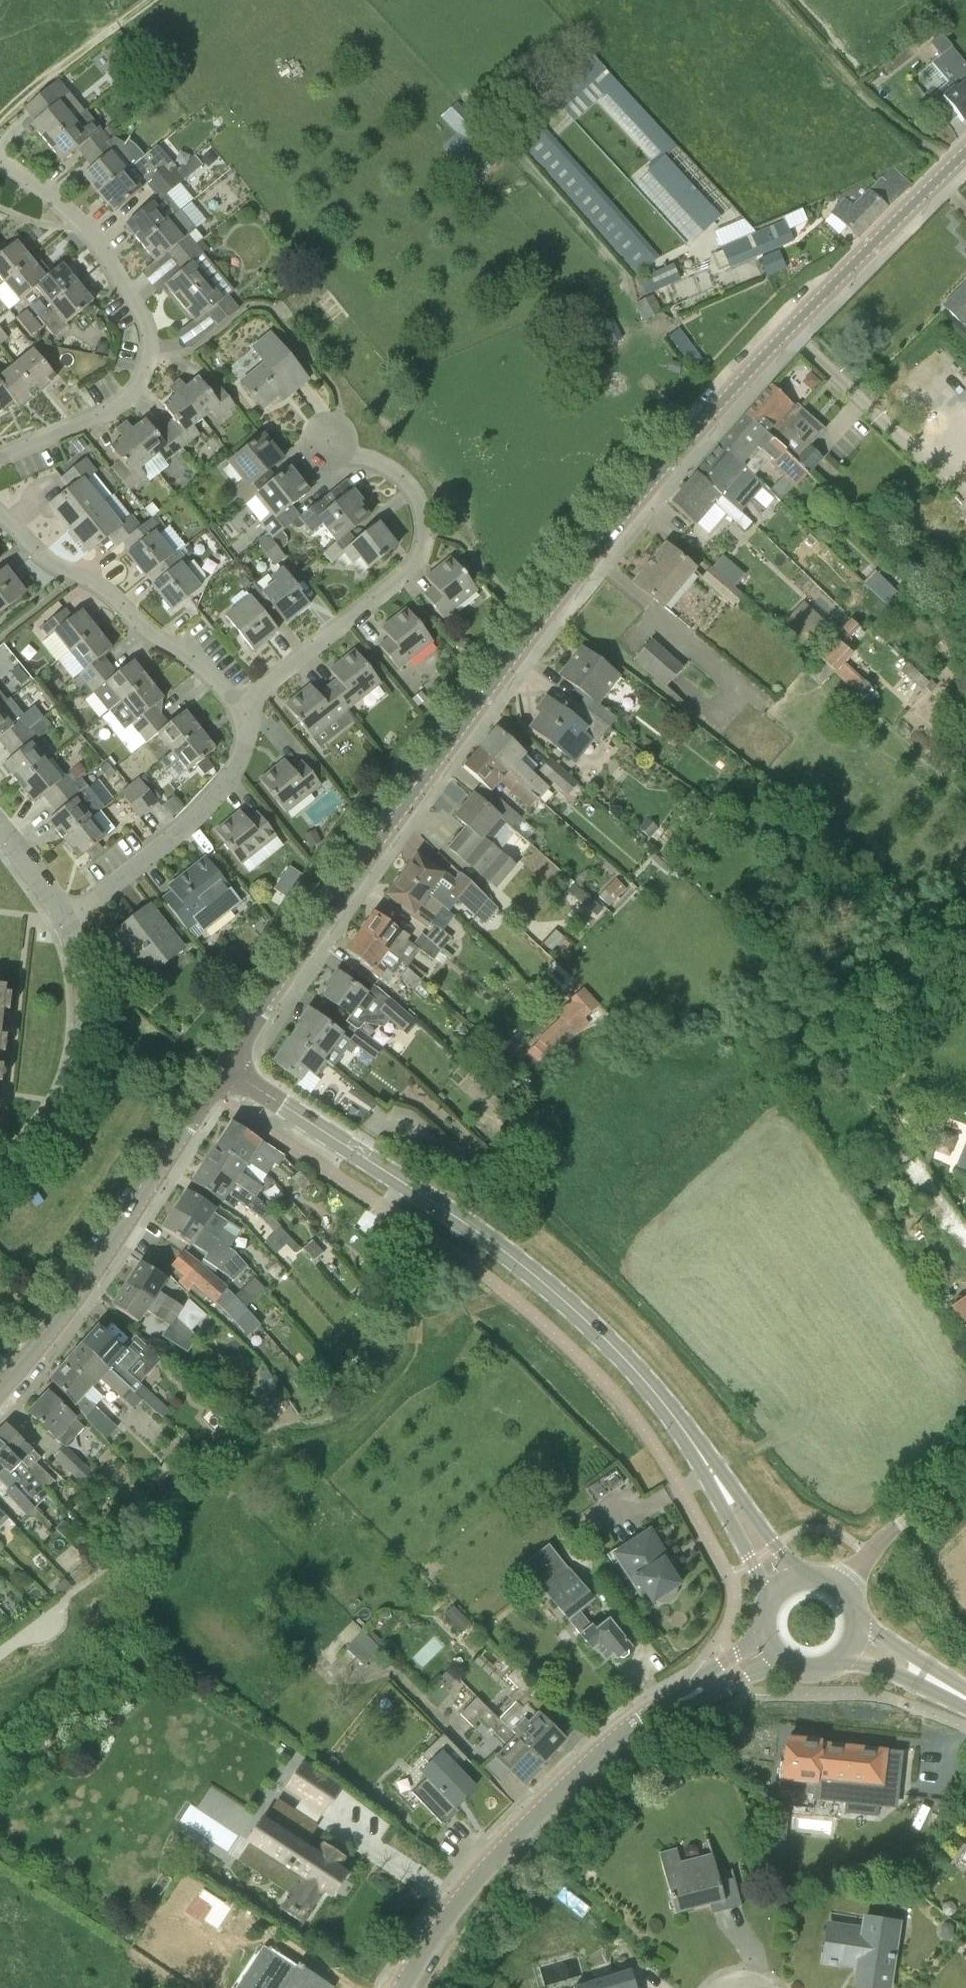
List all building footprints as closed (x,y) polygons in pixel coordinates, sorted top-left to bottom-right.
[(930,42),(941,56),(937,59),(958,86),(943,98),(962,123),(965,120),(965,65),(956,51),(957,51),(943,32),(930,42)] [(565,74),(577,62),(565,50),(553,61),(565,74)] [(606,69),(590,52),(556,83),(551,78),(545,83),(555,94),(551,97),(565,113),(596,84),(661,154),(647,167),(650,169),(647,172),(703,233),(721,217),(709,204),(678,170),(690,159),(677,146),(678,145),(607,69),(606,69)] [(84,112),(57,81),(24,109),(28,113),(33,109),(40,117),(31,125),(46,143),(84,112)] [(507,130),(637,277),(659,257),(529,109),(548,92),(545,88),(526,105),(525,103),(514,113),(508,107),(495,119),(506,131),(507,130)] [(456,102),(441,116),(456,132),(447,140),(458,150),(454,155),(476,180),(500,158),(477,135),(483,130),(456,102)] [(99,132),(84,112),(46,143),(62,161),(78,149),(84,157),(107,137),(102,130),(99,132)] [(111,138),(119,132),(114,124),(106,130),(111,138)] [(112,143),(107,137),(84,157),(92,167),(83,175),(98,193),(140,159),(129,145),(117,139),(112,143)] [(152,192),(167,180),(161,173),(160,172),(170,164),(154,146),(140,159),(98,193),(114,212),(142,189),(147,185),(152,192)] [(139,243),(181,209),(169,194),(202,166),(194,156),(171,176),(167,180),(152,192),(158,198),(153,203),(125,225),(139,243)] [(898,197),(880,180),(869,190),(868,191),(860,184),(840,196),(843,200),(830,213),(858,238),(898,197)] [(172,263),(195,243),(189,235),(197,229),(181,209),(139,243),(156,263),(165,255),(172,263)] [(730,268),(794,241),(790,229),(805,223),(801,214),(721,248),(730,268)] [(30,259),(16,242),(1,254),(0,255),(0,279),(2,282),(30,259)] [(179,303),(207,279),(193,263),(204,254),(195,243),(172,263),(180,273),(165,285),(179,303)] [(766,278),(786,270),(779,252),(759,261),(766,278)] [(18,301),(46,278),(30,259),(2,282),(18,301)] [(49,305),(77,282),(62,265),(46,278),(18,301),(19,302),(35,289),(49,305)] [(651,275),(638,280),(645,296),(680,280),(673,265),(651,275)] [(224,300),(207,279),(179,303),(196,323),(205,315),(216,329),(239,309),(228,296),(224,300)] [(53,335),(65,325),(93,302),(77,282),(49,305),(37,315),(53,335)] [(945,307),(965,329),(965,286),(945,307)] [(652,296),(636,304),(644,321),(661,313),(652,296)] [(24,328),(34,319),(27,310),(16,319),(24,328)] [(31,336),(42,328),(34,319),(24,328),(31,336)] [(693,370),(703,362),(704,361),(677,325),(673,328),(674,330),(668,335),(693,370)] [(8,339),(0,329),(0,345),(8,339)] [(291,395),(308,381),(270,334),(252,349),(263,363),(240,382),(264,411),(287,391),(291,395)] [(37,393),(56,377),(34,349),(14,365),(37,393)] [(14,365),(0,376),(0,385),(12,399),(11,400),(14,402),(18,408),(37,393),(14,365)] [(820,383),(810,375),(802,384),(811,392),(820,383)] [(210,392),(199,379),(186,389),(181,380),(175,385),(203,420),(212,413),(219,421),(236,406),(218,384),(210,392)] [(14,402),(11,400),(12,399),(0,385),(0,414),(14,402)] [(182,449),(200,435),(194,427),(203,420),(175,385),(170,388),(176,396),(164,407),(174,420),(165,427),(182,449)] [(747,415),(770,438),(797,409),(772,386),(747,415)] [(798,407),(797,409),(770,438),(795,461),(808,445),(823,429),(798,407)] [(794,489),(808,474),(795,461),(770,438),(747,415),(721,445),(755,477),(768,464),(794,489)] [(156,433),(145,421),(133,431),(128,422),(122,426),(150,462),(160,455),(165,462),(182,449),(165,427),(156,433)] [(130,491),(147,477),(141,470),(150,462),(122,426),(117,430),(123,438),(110,448),(120,462),(112,470),(130,491)] [(244,506),(248,503),(272,484),(265,474),(282,460),(263,437),(228,465),(242,482),(232,491),(244,506)] [(764,486),(755,477),(721,445),(697,473),(741,513),(764,486)] [(823,459),(808,445),(795,461),(808,474),(823,459)] [(72,491),(51,507),(69,529),(103,502),(86,481),(97,473),(87,460),(63,480),(72,491)] [(259,524),(267,533),(273,540),(282,532),(298,519),(299,520),(300,518),(291,506),(309,492),(290,469),(272,484),(248,503),(255,498),(269,516),(259,524)] [(755,526),(742,514),(741,513),(697,473),(670,503),(696,526),(715,504),(734,522),(736,521),(742,526),(737,531),(744,538),(755,526)] [(368,518),(358,505),(361,503),(353,492),(330,510),(323,500),(300,518),(299,520),(311,535),(323,527),(336,543),(336,544),(347,534),(368,518)] [(121,524),(103,502),(109,497),(103,502),(69,529),(89,554),(110,538),(116,546),(141,526),(132,515),(121,524)] [(167,529),(156,515),(141,527),(141,526),(116,546),(118,548),(128,539),(135,548),(126,555),(144,577),(173,554),(159,536),(167,529)] [(397,547),(379,525),(355,544),(347,534),(336,544),(336,543),(323,553),(332,564),(344,555),(352,565),(359,560),(367,570),(397,547)] [(286,558),(281,551),(272,540),(273,540),(267,533),(257,542),(276,566),(286,558)] [(664,608),(696,570),(666,545),(634,583),(664,608)] [(190,565),(180,550),(174,555),(173,554),(144,577),(145,579),(153,571),(161,580),(153,587),(172,610),(201,587),(186,568),(190,565)] [(443,620),(478,591),(451,558),(426,578),(434,588),(424,595),(443,620)] [(284,621),(307,602),(297,590),(299,588),(282,568),(271,577),(274,582),(261,593),(274,609),(284,621)] [(733,607),(743,595),(711,568),(701,579),(733,607)] [(25,593),(6,569),(0,573),(0,613),(25,593)] [(887,607),(899,595),(877,574),(865,586),(887,607)] [(246,591),(253,585),(246,576),(239,582),(246,591)] [(251,648),(275,629),(265,616),(274,609),(261,593),(255,585),(244,593),(248,598),(226,616),(251,648)] [(802,646),(824,622),(803,602),(781,626),(792,637),(802,646)] [(71,618),(64,609),(40,627),(49,638),(54,634),(68,652),(96,630),(80,610),(71,618)] [(399,671),(434,642),(407,609),(382,629),(389,638),(380,647),(399,671)] [(851,620),(842,630),(850,638),(860,628),(851,620)] [(86,684),(109,666),(101,656),(110,649),(96,630),(68,652),(83,670),(78,675),(86,684)] [(823,663),(811,676),(821,688),(834,673),(863,699),(873,689),(864,681),(862,684),(843,665),(853,654),(837,640),(820,658),(821,659),(820,660),(823,663)] [(471,654),(478,646),(473,641),(466,642),(462,647),(471,654)] [(666,687),(682,669),(651,641),(635,659),(666,687)] [(609,728),(617,719),(597,703),(618,676),(583,649),(562,677),(586,696),(579,705),(609,728)] [(347,712),(382,684),(355,650),(330,671),(337,680),(327,687),(347,712)] [(147,680),(132,661),(116,674),(109,666),(86,684),(93,694),(105,684),(120,702),(147,680)] [(147,680),(120,702),(109,711),(124,730),(130,725),(137,735),(161,716),(154,707),(163,699),(147,680)] [(318,695),(311,685),(285,706),(313,739),(347,712),(327,687),(318,695)] [(7,701),(0,706),(0,742),(5,748),(42,719),(44,718),(35,706),(23,715),(10,698),(7,701)] [(570,716),(546,698),(536,710),(541,714),(530,728),(567,756),(583,734),(597,745),(609,728),(579,705),(570,716)] [(200,730),(186,713),(169,725),(161,716),(137,735),(145,744),(158,734),(172,752),(200,730)] [(18,783),(46,761),(32,743),(38,738),(49,729),(42,719),(5,748),(12,757),(3,764),(18,783)] [(540,800),(550,788),(520,761),(526,755),(497,729),(481,748),(538,799),(540,800)] [(188,771),(215,749),(200,730),(172,752),(160,762),(168,772),(181,762),(188,771)] [(538,799),(481,748),(464,768),(484,785),(475,795),(507,823),(513,828),(522,818),(503,802),(511,793),(528,808),(538,799)] [(568,796),(578,784),(550,758),(540,771),(568,796)] [(293,769),(285,760),(260,780),(287,814),(322,785),(303,762),(293,769)] [(62,780),(46,761),(18,783),(33,802),(43,795),(50,804),(74,785),(67,776),(62,780)] [(81,779),(89,773),(83,765),(73,773),(79,781),(81,779)] [(149,810),(158,802),(139,778),(130,785),(149,810)] [(79,781),(74,785),(50,804),(57,813),(48,820),(63,839),(98,811),(104,807),(81,779),(79,781)] [(149,810),(130,785),(120,793),(139,817),(149,810)] [(497,887),(515,864),(490,844),(507,823),(475,795),(456,817),(468,828),(450,849),(497,887)] [(79,858),(106,837),(114,830),(98,811),(63,839),(79,858)] [(241,811),(215,831),(242,865),(248,873),(284,846),(277,837),(258,813),(248,821),(241,811)] [(318,834),(306,840),(310,848),(321,842),(318,834)] [(404,874),(402,876),(449,911),(458,899),(476,915),(488,901),(461,876),(457,883),(433,865),(432,867),(417,856),(409,866),(406,866),(403,870),(404,874)] [(176,897),(167,904),(189,932),(199,923),(205,932),(242,903),(233,890),(207,858),(169,887),(176,897)] [(395,886),(388,896),(403,907),(401,909),(428,927),(443,907),(449,911),(402,876),(401,878),(397,878),(394,882),(395,886)] [(599,915),(628,886),(618,876),(596,899),(578,882),(571,889),(599,915)] [(151,906),(116,934),(148,975),(183,947),(151,906)] [(362,930),(360,933),(395,959),(410,937),(391,921),(390,923),(375,913),(368,922),(364,922),(361,927),(362,930)] [(435,925),(426,937),(442,950),(452,938),(435,925)] [(354,942),(347,952),(362,962),(360,964),(380,978),(385,972),(391,976),(401,963),(395,959),(360,933),(359,934),(356,934),(353,939),(354,942)] [(422,934),(413,945),(434,961),(441,951),(442,950),(426,937),(422,934)] [(230,960),(221,968),(229,977),(238,970),(230,960)] [(411,965),(408,968),(421,981),(426,975),(411,965)] [(408,968),(401,976),(414,988),(421,981),(408,968)] [(330,986),(324,995),(351,1015),(346,1022),(357,1030),(358,1028),(360,1030),(364,1024),(371,1025),(381,1011),(384,1008),(375,1000),(336,971),(327,984),(330,986)] [(564,1006),(557,1013),(572,1030),(598,1005),(590,996),(577,1007),(579,1009),(572,1015),(564,1006)] [(384,1008),(381,1011),(402,1030),(412,1019),(390,1000),(384,1008)] [(302,1024),(292,1038),(327,1063),(334,1068),(352,1043),(356,1046),(374,1060),(384,1047),(360,1030),(358,1028),(357,1030),(350,1040),(343,1035),(309,1010),(299,1022),(302,1024)] [(292,1038),(274,1063),(301,1082),(308,1073),(315,1079),(327,1063),(292,1038)] [(501,1113),(498,1120),(503,1123),(507,1116),(501,1113)] [(232,1123),(216,1147),(245,1164),(248,1167),(249,1165),(259,1171),(262,1173),(270,1161),(278,1167),(284,1157),(260,1141),(259,1141),(232,1123)] [(881,1138),(965,1266),(965,1227),(899,1126),(881,1138)] [(216,1147),(204,1165),(255,1198),(261,1187),(252,1181),(259,1171),(249,1165),(248,1167),(245,1164),(216,1147)] [(204,1165),(192,1183),(233,1210),(238,1202),(250,1210),(262,1219),(263,1218),(274,1233),(281,1228),(271,1214),(255,1198),(204,1165)] [(299,1171),(291,1178),(303,1190),(310,1183),(299,1171)] [(186,1190),(174,1210),(225,1243),(230,1248),(237,1237),(224,1229),(228,1222),(214,1214),(217,1210),(186,1190)] [(174,1210),(163,1228),(191,1248),(193,1245),(209,1255),(203,1264),(218,1273),(230,1280),(229,1282),(234,1285),(240,1279),(248,1270),(234,1253),(229,1250),(230,1248),(225,1243),(174,1210)] [(307,1245),(302,1250),(314,1262),(323,1254),(317,1247),(313,1252),(307,1245)] [(184,1252),(172,1266),(194,1286),(190,1291),(203,1301),(206,1297),(214,1304),(215,1304),(215,1303),(224,1311),(247,1337),(261,1324),(258,1321),(239,1301),(235,1297),(209,1271),(184,1252)] [(140,1263),(126,1284),(177,1317),(182,1307),(159,1292),(167,1280),(140,1263)] [(126,1284),(111,1306),(139,1324),(147,1312),(163,1321),(170,1326),(196,1343),(198,1340),(193,1334),(177,1317),(126,1284)] [(964,1299),(952,1308),(965,1329),(965,1302),(964,1299)] [(125,1352),(98,1327),(82,1345),(129,1389),(137,1381),(123,1368),(133,1357),(126,1351),(125,1352)] [(142,1400),(129,1389),(82,1345),(66,1362),(95,1387),(101,1380),(121,1399),(122,1398),(133,1409),(142,1400)] [(322,1354),(306,1367),(314,1377),(330,1363),(322,1354)] [(340,1357),(333,1363),(341,1372),(348,1366),(340,1357)] [(95,1387),(66,1362),(50,1379),(85,1419),(96,1407),(84,1397),(93,1388),(94,1388),(95,1387)] [(149,1392),(142,1400),(156,1413),(164,1405),(149,1392)] [(29,1413),(64,1447),(65,1448),(66,1447),(84,1428),(48,1393),(29,1413)] [(109,1439),(120,1427),(99,1408),(88,1420),(109,1439)] [(54,1481),(36,1463),(41,1458),(6,1423),(0,1429),(0,1444),(25,1468),(46,1489),(54,1481)] [(25,1468),(0,1444),(0,1466),(10,1475),(13,1473),(20,1480),(13,1487),(34,1509),(50,1494),(46,1489),(25,1468)] [(65,1448),(64,1447),(53,1458),(86,1489),(97,1477),(66,1447),(65,1448)] [(3,1497),(6,1494),(26,1516),(34,1509),(13,1487),(20,1480),(13,1473),(10,1475),(0,1466),(0,1494),(3,1497)] [(2,1526),(8,1519),(0,1511),(0,1527),(2,1526)] [(64,1522),(56,1530),(68,1542),(75,1533),(64,1522)] [(637,1543),(619,1554),(629,1569),(627,1570),(639,1588),(641,1587),(652,1604),(657,1601),(658,1601),(659,1602),(660,1602),(661,1602),(662,1602),(664,1602),(665,1602),(666,1602),(667,1602),(668,1601),(669,1601),(670,1600),(671,1599),(672,1599),(673,1598),(673,1597),(674,1596),(675,1595),(675,1594),(675,1593),(676,1592),(676,1591),(676,1590),(676,1588),(681,1585),(663,1561),(665,1559),(657,1548),(657,1546),(656,1546),(655,1545),(654,1544),(653,1543),(652,1542),(651,1542),(650,1541),(649,1541),(648,1540),(646,1540),(645,1540),(644,1540),(643,1540),(641,1541),(640,1541),(639,1541),(638,1542),(637,1543)] [(102,1550),(94,1558),(104,1567),(111,1559),(102,1550)] [(77,1584),(92,1570),(85,1562),(70,1576),(77,1584)] [(568,1567),(541,1588),(568,1621),(581,1611),(594,1600),(568,1567)] [(63,1583),(55,1591),(63,1599),(71,1590),(63,1583)] [(454,1606),(444,1615),(462,1633),(471,1623),(454,1606)] [(581,1611),(568,1621),(579,1634),(592,1651),(594,1649),(604,1662),(611,1657),(614,1661),(618,1658),(623,1659),(628,1655),(628,1650),(630,1648),(607,1619),(595,1629),(592,1624),(581,1611)] [(362,1631),(345,1649),(364,1666),(385,1645),(367,1628),(364,1632),(362,1631)] [(516,1668),(507,1678),(524,1694),(533,1684),(516,1668)] [(449,1670),(442,1676),(451,1685),(457,1678),(449,1670)] [(524,1695),(500,1719),(505,1725),(544,1763),(565,1740),(537,1712),(540,1710),(524,1695)] [(477,1697),(460,1715),(472,1727),(480,1719),(506,1744),(496,1756),(486,1765),(501,1781),(511,1770),(524,1784),(544,1763),(505,1725),(500,1719),(477,1697)] [(425,1779),(411,1792),(438,1821),(474,1788),(456,1770),(467,1759),(443,1735),(421,1756),(429,1763),(419,1773),(425,1779)] [(787,1741),(782,1791),(796,1793),(804,1794),(812,1794),(811,1799),(845,1803),(844,1814),(877,1817),(879,1806),(897,1809),(901,1753),(819,1744),(819,1742),(816,1742),(814,1740),(805,1739),(802,1742),(787,1741)] [(701,1759),(687,1760),(687,1776),(701,1776),(701,1759)] [(302,1764),(286,1788),(325,1812),(340,1788),(302,1764)] [(263,1819),(249,1841),(302,1875),(279,1911),(300,1924),(302,1921),(305,1923),(312,1912),(309,1910),(313,1903),(316,1905),(323,1894),(320,1892),(322,1889),(333,1895),(346,1873),(336,1867),(346,1852),(325,1839),(316,1853),(263,1819)] [(676,1848),(659,1853),(674,1913),(711,1903),(713,1911),(740,1904),(734,1878),(719,1881),(712,1853),(680,1862),(676,1848)] [(559,1885),(551,1894),(561,1902),(578,1914),(584,1905),(568,1893),(559,1885)] [(823,1962),(858,1967),(855,1986),(868,1987),(889,1987),(899,1920),(862,1915),(861,1926),(831,1922),(833,1911),(830,1911),(823,1962)] [(940,1928),(940,1937),(944,1940),(949,1940),(952,1937),(952,1928),(949,1924),(944,1924),(940,1928)] [(248,1987),(320,1987),(324,1982),(298,1965),(297,1967),(272,1951),(248,1987)] [(573,1987),(658,1987),(662,1987),(659,1976),(650,1964),(573,1987)]
